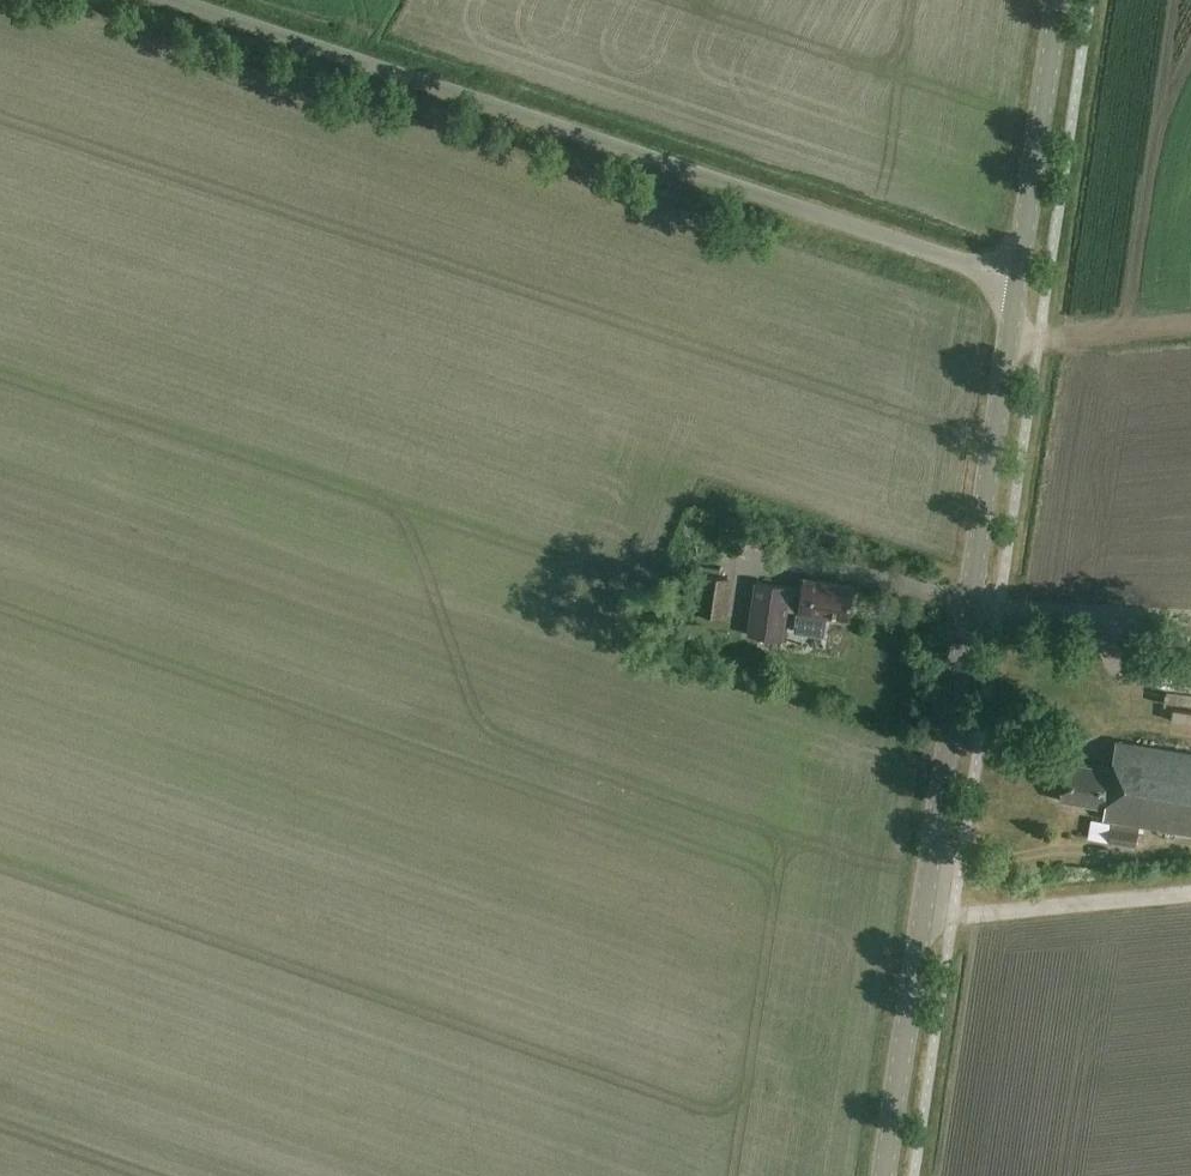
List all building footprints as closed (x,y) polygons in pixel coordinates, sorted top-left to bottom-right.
[(730,579),(698,573),(690,612),(722,618),(730,579)] [(854,586),(803,578),(801,589),(756,582),(748,636),(783,641),(788,609),(849,619),(854,586)] [(1116,742),(1112,768),(1067,761),(1060,801),(1106,808),(1104,820),(1113,821),(1110,842),(1137,846),(1140,826),(1190,834),(1190,754),(1116,742)]
